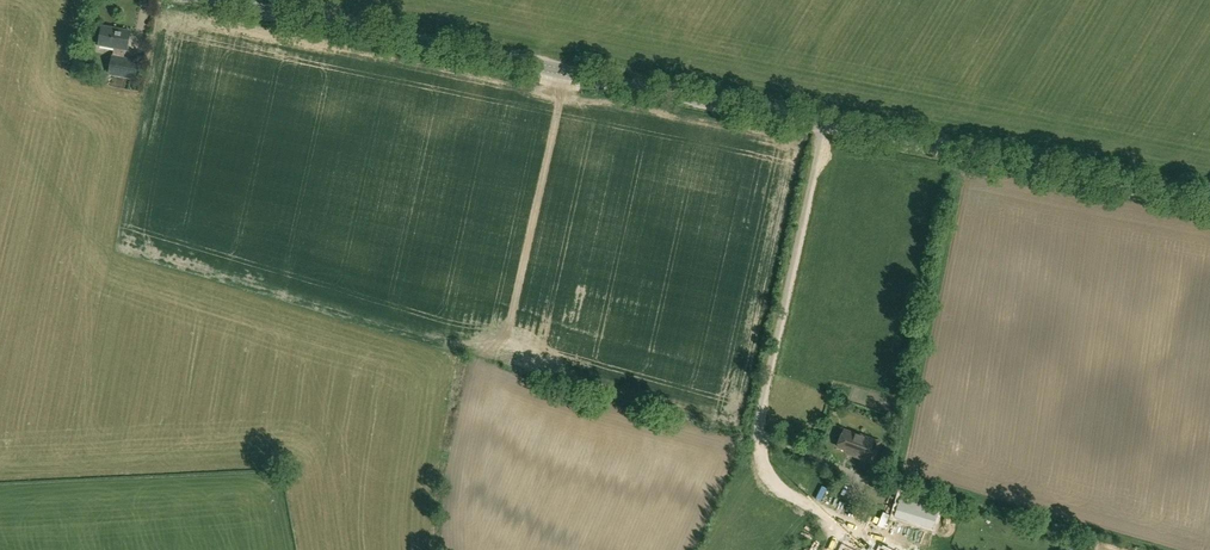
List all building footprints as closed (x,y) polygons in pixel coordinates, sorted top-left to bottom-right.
[(135,78),(139,60),(124,57),(125,49),(127,49),(130,30),(102,26),(99,44),(115,47),(113,55),(110,73),(135,78)] [(133,31),(128,49),(139,51),(144,33),(133,31)] [(831,123),(830,128),(839,131),(841,125),(831,123)] [(872,462),(876,452),(870,449),(874,440),(864,436),(863,438),(859,436),(859,435),(845,430),(838,447),(853,452),(852,455),(872,462)] [(896,511),(915,517),(921,500),(901,494),(896,511)]
